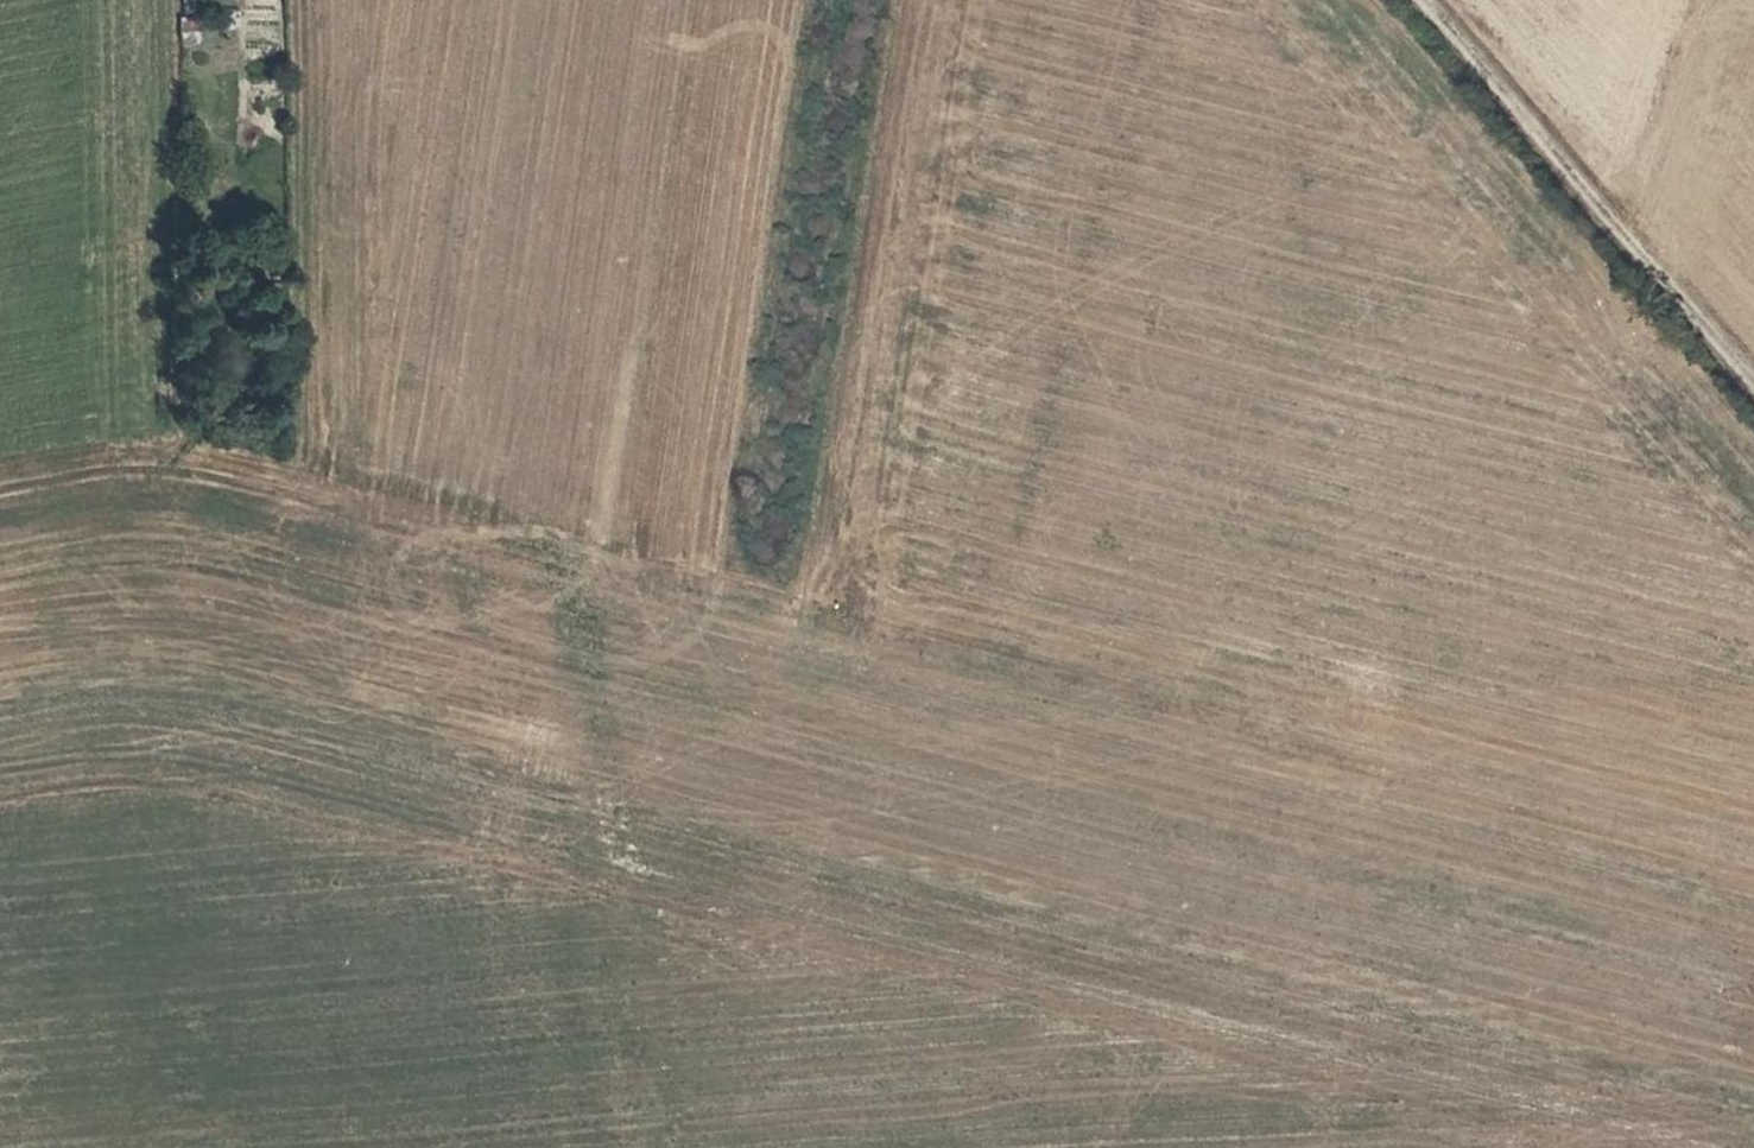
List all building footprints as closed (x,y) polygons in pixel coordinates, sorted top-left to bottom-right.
[(201,15),(179,16),(181,45),(203,44),(201,15)]
